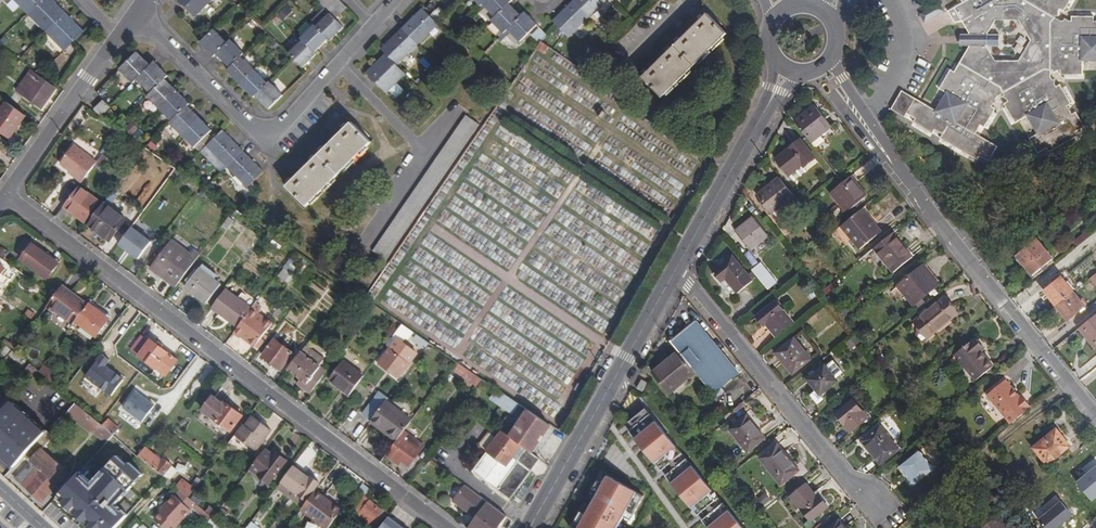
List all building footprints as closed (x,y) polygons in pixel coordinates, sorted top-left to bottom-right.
[(29,14),(43,0),(15,0),(29,14)] [(29,14),(47,32),(66,13),(53,0),(43,0),(29,14)] [(196,17),(212,0),(179,0),(196,17)] [(336,19),(347,8),(339,0),(317,0),(325,8),(336,19)] [(496,16),(510,4),(513,1),(513,0),(487,0),(483,4),(485,6),(496,16)] [(606,0),(575,0),(573,2),(588,18),(606,0)] [(971,130),(976,121),(980,123),(984,117),(991,105),(987,103),(992,95),(1002,90),(1006,99),(1003,101),(1013,120),(1026,113),(1036,132),(1027,137),(1036,151),(1044,147),(1046,150),(1074,136),(1073,132),(1081,128),(1074,113),(1070,115),(1066,107),(1070,105),(1060,86),(1055,88),(1051,80),(1052,70),(1062,70),(1062,74),(1084,75),(1084,60),(1095,60),(1095,20),(1095,16),(1075,16),(1075,20),(1064,20),(1057,16),(1061,8),(1065,10),(1071,0),(960,0),(961,2),(952,7),(960,20),(967,34),(963,34),(962,43),(967,43),(952,70),(949,68),(947,71),(938,86),(945,91),(935,108),(901,88),(890,106),(902,113),(904,110),(912,115),(910,118),(929,129),(931,126),(939,131),(937,134),(974,156),(976,152),(984,157),(993,143),(971,130)] [(938,1),(917,11),(922,20),(942,10),(938,1)] [(569,38),(588,18),(573,2),(553,21),(569,38)] [(501,30),(504,34),(509,30),(515,24),(514,23),(521,16),(510,4),(496,16),(492,21),(501,30)] [(960,20),(952,7),(946,10),(952,21),(960,20)] [(315,25),(328,40),(330,41),(344,27),(336,19),(325,8),(312,21),(315,25)] [(402,28),(418,45),(439,24),(423,8),(402,28)] [(515,24),(509,30),(521,42),(538,25),(525,12),(521,16),(514,23),(515,24)] [(66,13),(47,32),(65,51),(85,32),(66,13)] [(674,46),(694,66),(727,34),(707,14),(674,46)] [(273,20),(277,25),(281,21),(276,16),(273,20)] [(252,27),(257,23),(253,19),(248,23),(252,27)] [(303,35),(312,27),(307,22),(298,30),(303,35)] [(302,40),(315,52),(328,40),(315,25),(301,39),(302,40)] [(386,54),(397,65),(418,45),(402,28),(381,49),(386,54)] [(214,57),(217,54),(227,43),(214,29),(200,43),(214,57)] [(599,44),(605,33),(597,29),(591,39),(599,44)] [(227,43),(217,54),(230,68),(241,57),(244,54),(230,40),(227,43)] [(317,54),(315,52),(302,40),(289,54),(303,68),(317,54)] [(544,53),(549,46),(541,41),(536,48),(544,53)] [(662,97),(694,66),(674,46),(642,77),(662,97)] [(134,83),(138,79),(151,65),(137,52),(120,69),(134,83)] [(406,74),(397,65),(386,54),(367,72),(387,93),(389,91),(395,97),(403,90),(396,83),(406,74)] [(241,57),(230,68),(228,71),(241,84),(255,70),(241,57)] [(151,65),(138,79),(151,92),(164,78),(168,75),(154,61),(151,65)] [(255,70),(241,84),(254,97),(256,95),(268,83),(255,70)] [(24,94),(36,103),(48,87),(54,92),(57,89),(52,86),(37,75),(24,94)] [(164,78),(151,92),(148,96),(160,108),(177,91),(164,78)] [(268,83),(256,95),(269,109),(283,95),(270,81),(268,83)] [(48,87),(36,103),(43,108),(47,101),(50,103),(52,100),(50,98),(54,92),(48,87)] [(177,91),(160,108),(172,121),(187,105),(189,103),(177,91)] [(95,108),(102,116),(111,106),(104,100),(95,108)] [(26,116),(6,103),(0,112),(0,130),(10,138),(26,116)] [(187,105),(172,121),(170,123),(183,135),(199,117),(187,105)] [(815,105),(794,121),(811,141),(830,125),(815,105)] [(374,251),(386,259),(432,194),(480,125),(467,116),(416,189),(374,251)] [(199,117),(183,135),(195,147),(212,130),(199,117)] [(319,154),(339,174),(372,142),(352,122),(319,154)] [(144,133),(140,129),(136,134),(139,138),(144,133)] [(228,167),(244,151),(223,130),(207,146),(228,167)] [(804,164),(805,166),(815,158),(800,139),(775,159),(789,176),(804,164)] [(58,161),(62,164),(76,146),(72,143),(58,161)] [(75,176),(82,182),(94,166),(97,162),(76,146),(62,164),(71,171),(76,175),(75,176)] [(264,171),(244,151),(228,167),(248,187),(264,171)] [(306,206),(339,174),(319,154),(286,186),(306,206)] [(109,159),(103,155),(97,162),(94,166),(100,170),(109,159)] [(804,164),(789,176),(794,182),(809,170),(805,166),(804,164)] [(942,174),(936,167),(932,171),(937,178),(942,174)] [(846,213),(868,195),(852,175),(830,193),(846,213)] [(794,196),(780,178),(757,196),(772,214),(794,196)] [(56,216),(63,221),(70,211),(85,222),(92,213),(90,211),(99,200),(80,185),(56,216)] [(104,203),(95,214),(97,215),(88,226),(105,238),(111,229),(114,231),(124,218),(104,203)] [(861,210),(841,226),(861,249),(882,231),(876,223),(874,225),(861,210)] [(234,220),(229,216),(222,226),(228,229),(234,220)] [(750,250),(768,235),(754,218),(736,232),(750,250)] [(158,246),(132,227),(119,244),(145,263),(158,246)] [(111,229),(105,238),(107,240),(114,231),(111,229)] [(893,233),(874,248),(894,272),(913,257),(893,233)] [(1037,239),(1017,255),(1033,275),(1052,259),(1037,239)] [(151,268),(176,287),(200,254),(194,249),(190,254),(172,240),(151,268)] [(21,259),(47,279),(59,263),(33,243),(21,259)] [(755,278),(751,273),(748,275),(733,256),(714,273),(721,282),(727,278),(739,293),(753,281),(752,280),(755,278)] [(755,261),(749,266),(754,271),(757,276),(760,278),(765,274),(755,261)] [(939,283),(924,265),(899,285),(914,304),(939,283)] [(207,304),(222,284),(200,268),(185,287),(207,304)] [(286,281),(291,274),(284,269),(279,276),(286,281)] [(1045,291),(1057,305),(1073,292),(1059,274),(1054,278),(1056,282),(1045,291)] [(63,285),(55,295),(46,307),(51,311),(58,312),(75,324),(76,321),(89,304),(63,285)] [(212,307),(239,326),(252,308),(226,288),(212,307)] [(1073,292),(1057,305),(1069,320),(1086,307),(1084,305),(1086,304),(1083,299),(1081,301),(1073,292)] [(957,313),(944,297),(915,321),(919,326),(916,329),(916,333),(922,341),(927,343),(931,340),(929,337),(957,313)] [(793,323),(776,301),(757,316),(764,325),(766,323),(776,336),(793,323)] [(90,303),(89,304),(76,321),(97,337),(111,319),(90,303)] [(239,326),(235,331),(255,347),(260,340),(263,341),(267,336),(265,335),(267,331),(253,321),(258,313),(262,309),(255,304),(252,308),(239,326)] [(253,321),(267,331),(272,324),(258,313),(253,321)] [(1079,328),(1085,336),(1087,334),(1095,345),(1095,315),(1079,328)] [(403,323),(396,319),(393,324),(399,329),(403,323)] [(696,321),(671,342),(678,351),(695,372),(713,393),(738,373),(696,321)] [(403,323),(399,329),(387,344),(391,348),(380,363),(392,371),(394,369),(402,374),(418,353),(403,342),(406,337),(409,339),(414,332),(403,323)] [(1085,336),(1095,349),(1095,345),(1087,334),(1085,336)] [(166,375),(178,359),(150,338),(148,341),(142,336),(131,349),(166,375)] [(976,380),(993,366),(981,351),(985,349),(976,338),(955,354),(976,380)] [(281,369),(294,352),(275,339),(263,355),(273,363),(273,365),(277,369),(280,368),(281,369)] [(810,362),(793,341),(777,353),(794,375),(810,362)] [(5,355),(11,349),(7,346),(1,352),(5,355)] [(9,354),(10,354),(18,362),(23,356),(15,349),(9,354)] [(311,393),(327,372),(320,366),(325,359),(312,349),(307,356),(302,352),(289,369),(301,378),(298,383),(311,393)] [(695,372),(678,351),(652,372),(669,392),(695,372)] [(109,366),(113,361),(103,353),(85,375),(113,397),(127,380),(109,366)] [(330,379),(350,394),(363,376),(343,361),(330,379)] [(452,368),(479,387),(484,380),(457,361),(452,368)] [(27,370),(34,377),(39,371),(32,364),(27,370)] [(44,365),(39,371),(53,382),(57,376),(44,365)] [(838,381),(826,366),(809,379),(821,395),(838,381)] [(394,369),(392,371),(400,377),(402,374),(394,369)] [(452,375),(449,372),(445,377),(457,385),(459,382),(451,376),(452,375)] [(643,392),(648,382),(642,379),(637,389),(643,392)] [(1012,423),(1029,409),(1028,407),(1031,405),(1025,398),(1022,400),(1019,397),(1006,380),(988,395),(1012,423)] [(574,389),(580,393),(584,386),(578,383),(574,389)] [(512,412),(518,404),(495,388),(490,397),(512,412)] [(149,427),(162,410),(136,391),(123,407),(149,427)] [(0,414),(10,403),(0,394),(0,414)] [(376,400),(383,405),(387,401),(387,400),(380,395),(376,400)] [(223,403),(213,396),(203,410),(231,431),(243,415),(225,402),(223,403)] [(868,418),(853,399),(837,413),(851,431),(868,418)] [(79,405),(74,400),(70,405),(75,410),(79,405)] [(366,413),(373,419),(383,405),(376,400),(366,413)] [(0,414),(0,453),(15,467),(24,456),(46,432),(12,401),(10,403),(0,414)] [(372,423),(397,441),(405,431),(413,420),(387,401),(383,405),(373,419),(371,421),(372,423)] [(104,425),(79,405),(75,410),(73,413),(93,429),(94,427),(109,440),(114,434),(104,425)] [(629,431),(661,471),(682,454),(646,409),(629,422),(634,428),(629,431)] [(530,450),(547,424),(528,410),(510,435),(530,450)] [(246,425),(244,423),(235,435),(256,451),(272,431),(253,416),(246,425)] [(764,438),(746,416),(729,430),(747,452),(764,438)] [(109,419),(104,425),(114,434),(119,427),(109,419)] [(46,432),(24,456),(30,462),(16,477),(43,502),(50,494),(49,493),(68,472),(43,449),(57,432),(51,426),(46,432)] [(898,448),(880,426),(874,431),(872,429),(861,439),(881,463),(898,448)] [(1046,466),(1073,444),(1059,427),(1032,449),(1046,466)] [(510,498),(540,458),(530,450),(510,435),(503,430),(473,470),(510,498)] [(397,441),(387,454),(397,462),(401,458),(410,465),(420,451),(403,439),(408,433),(405,431),(397,441)] [(403,439),(420,451),(424,446),(408,433),(403,439)] [(797,470),(777,445),(760,459),(780,484),(797,470)] [(139,454),(169,480),(177,470),(163,457),(161,459),(145,446),(139,454)] [(274,454),(266,448),(252,468),(271,483),(288,460),(277,451),(274,454)] [(934,470),(919,451),(901,466),(916,485),(934,470)] [(81,471),(59,494),(66,500),(63,503),(91,527),(117,527),(129,514),(117,503),(144,473),(131,461),(128,464),(117,455),(93,481),(81,471)] [(666,476),(698,515),(719,498),(687,459),(666,476)] [(310,478),(294,466),(284,479),(309,498),(320,483),(311,476),(310,478)] [(570,527),(571,527),(618,527),(621,522),(624,518),(627,511),(634,514),(644,496),(601,472),(591,491),(597,494),(593,501),(591,505),(587,512),(581,509),(570,527)] [(199,477),(194,483),(197,486),(202,479),(199,477)] [(183,479),(177,486),(180,489),(189,496),(197,486),(194,483),(192,486),(183,479)] [(363,483),(356,493),(363,498),(353,510),(359,515),(353,522),(361,527),(364,527),(368,522),(372,525),(371,527),(372,527),(374,527),(386,513),(370,501),(372,498),(367,494),(371,489),(363,483)] [(817,497),(806,484),(791,496),(811,520),(828,506),(819,495),(817,497)] [(506,516),(465,485),(453,499),(477,517),(469,527),(497,527),(506,516)] [(180,489),(162,509),(163,511),(156,519),(166,527),(174,527),(197,502),(189,496),(180,489)] [(317,491),(302,510),(325,527),(329,527),(343,510),(332,502),(331,504),(324,499),(325,497),(317,491)] [(597,494),(591,491),(587,497),(593,501),(597,494)] [(66,500),(59,494),(57,497),(63,503),(66,500)] [(584,502),(581,509),(587,512),(591,505),(584,502)] [(709,527),(744,527),(723,503),(703,520),(709,527)] [(214,517),(218,512),(210,505),(207,511),(214,517)] [(630,521),(634,514),(627,511),(624,518),(630,521)] [(389,516),(380,527),(406,527),(389,516)] [(984,527),(1006,527),(998,518),(984,527)]
